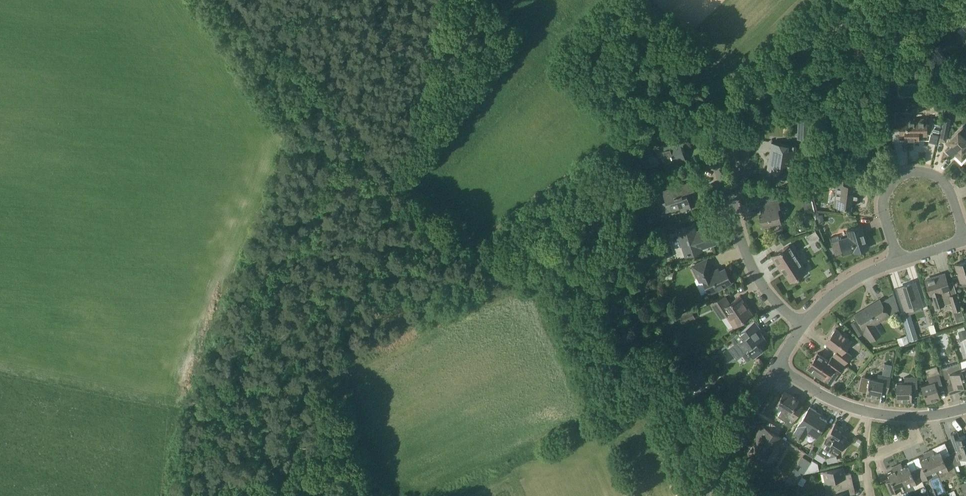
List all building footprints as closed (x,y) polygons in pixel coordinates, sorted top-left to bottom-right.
[(942,81),(938,86),(943,90),(947,86),(947,85),(942,81)] [(940,95),(936,109),(943,111),(946,96),(940,95)] [(798,114),(797,139),(809,139),(810,115),(798,114)] [(927,118),(911,118),(911,117),(899,118),(899,128),(902,128),(902,136),(904,136),(904,141),(919,140),(919,135),(927,135),(927,118)] [(946,141),(950,119),(943,117),(941,124),(938,139),(946,141)] [(931,137),(938,139),(941,124),(934,122),(931,137)] [(963,127),(950,140),(954,144),(947,151),(952,155),(954,152),(957,155),(954,158),(962,165),(965,161),(965,147),(965,146),(965,130),(963,127)] [(881,142),(874,134),(872,132),(854,150),(868,164),(884,149),(879,144),(881,142)] [(665,164),(685,158),(680,141),(660,148),(665,164)] [(790,159),(794,159),(796,146),(772,142),(767,174),(787,177),(790,159)] [(826,159),(832,163),(834,164),(837,159),(835,157),(829,153),(826,159)] [(632,168),(636,176),(643,173),(639,165),(632,168)] [(849,183),(850,176),(838,174),(834,205),(851,207),(852,200),(857,201),(859,189),(856,188),(857,184),(849,183)] [(805,189),(805,184),(806,180),(794,178),(793,182),(793,187),(805,189)] [(686,191),(695,188),(692,180),(662,190),(666,201),(662,202),(665,212),(672,210),(680,207),(681,210),(690,207),(691,209),(692,209),(686,191)] [(779,198),(760,203),(761,211),(765,210),(765,214),(760,215),(762,227),(781,223),(778,207),(780,207),(779,198)] [(714,243),(709,228),(694,233),(691,224),(677,229),(686,255),(701,250),(701,248),(714,243)] [(860,226),(847,230),(849,236),(840,239),(839,235),(831,238),(830,237),(832,246),(827,248),(830,254),(835,252),(835,254),(843,251),(844,254),(854,250),(854,252),(865,249),(864,246),(868,245),(864,233),(863,233),(860,226)] [(806,236),(809,242),(820,236),(816,230),(806,236)] [(789,245),(772,256),(778,266),(780,265),(791,281),(806,271),(789,245)] [(725,268),(714,273),(707,259),(693,265),(698,277),(695,279),(701,294),(709,290),(710,293),(732,283),(725,268)] [(955,264),(960,281),(961,280),(962,286),(965,284),(965,260),(955,264)] [(944,273),(926,279),(931,295),(932,295),(935,307),(951,303),(953,310),(961,308),(957,294),(953,281),(948,283),(944,273)] [(634,297),(641,295),(645,294),(642,281),(634,283),(631,284),(634,297)] [(915,283),(899,288),(906,309),(921,304),(915,283)] [(740,296),(730,303),(725,296),(710,302),(721,318),(726,315),(734,327),(752,314),(740,296)] [(871,324),(888,313),(880,299),(855,314),(869,337),(876,333),(871,324)] [(692,310),(680,315),(683,323),(696,318),(692,310)] [(911,318),(904,321),(910,341),(918,338),(911,318)] [(856,320),(851,323),(859,336),(864,333),(856,320)] [(759,335),(761,334),(758,331),(760,329),(754,321),(731,338),(735,344),(731,347),(738,356),(742,353),(747,361),(753,356),(762,350),(759,345),(764,342),(759,335)] [(833,355),(843,363),(844,364),(851,354),(844,349),(851,340),(836,328),(825,342),(837,350),(833,355)] [(906,336),(898,338),(900,345),(908,342),(906,336)] [(843,363),(833,355),(829,360),(818,353),(813,360),(815,362),(810,370),(817,375),(818,373),(825,378),(831,369),(837,373),(843,363)] [(962,389),(961,385),(965,384),(965,383),(961,369),(959,362),(942,368),(950,393),(962,389)] [(939,373),(937,365),(925,369),(928,377),(930,382),(921,385),(927,401),(940,397),(937,388),(943,386),(939,373)] [(891,376),(878,374),(877,379),(870,377),(866,394),(880,397),(882,388),(888,390),(891,376)] [(917,377),(905,377),(905,382),(897,382),(897,400),(911,400),(911,390),(917,390),(917,377)] [(803,406),(797,402),(799,400),(784,391),(776,404),(782,408),(778,416),(785,420),(784,423),(790,427),(803,406)] [(827,420),(815,413),(817,411),(810,407),(798,426),(794,432),(804,438),(808,432),(817,437),(827,420)] [(847,437),(841,433),(844,429),(843,427),(835,422),(814,457),(822,462),(825,457),(826,458),(836,455),(837,455),(847,437)] [(775,444),(778,446),(783,438),(776,434),(763,425),(758,433),(761,435),(752,448),(766,457),(775,444)] [(776,426),(773,431),(778,435),(782,430),(776,426)] [(959,437),(957,431),(951,433),(957,451),(949,454),(954,466),(961,464),(960,458),(965,456),(965,434),(959,437)] [(954,466),(949,454),(943,456),(940,449),(934,452),(933,449),(928,451),(936,468),(941,478),(956,471),(954,466)] [(922,480),(933,476),(930,471),(936,468),(928,451),(924,453),(925,456),(920,458),(923,465),(917,468),(922,480)] [(799,463),(802,465),(806,468),(811,461),(809,459),(803,456),(799,463)] [(818,463),(812,459),(804,473),(819,469),(818,463)] [(897,465),(909,492),(925,484),(922,480),(917,468),(911,471),(908,463),(903,466),(901,463),(897,465)] [(892,467),(893,470),(888,472),(891,479),(885,482),(891,494),(892,494),(893,495),(904,495),(909,494),(909,492),(897,465),(892,467)] [(851,474),(849,473),(845,474),(843,467),(823,471),(825,482),(824,482),(825,489),(853,483),(851,474)] [(849,494),(854,493),(855,491),(853,483),(825,489),(827,495),(829,495),(850,495),(849,494)]
